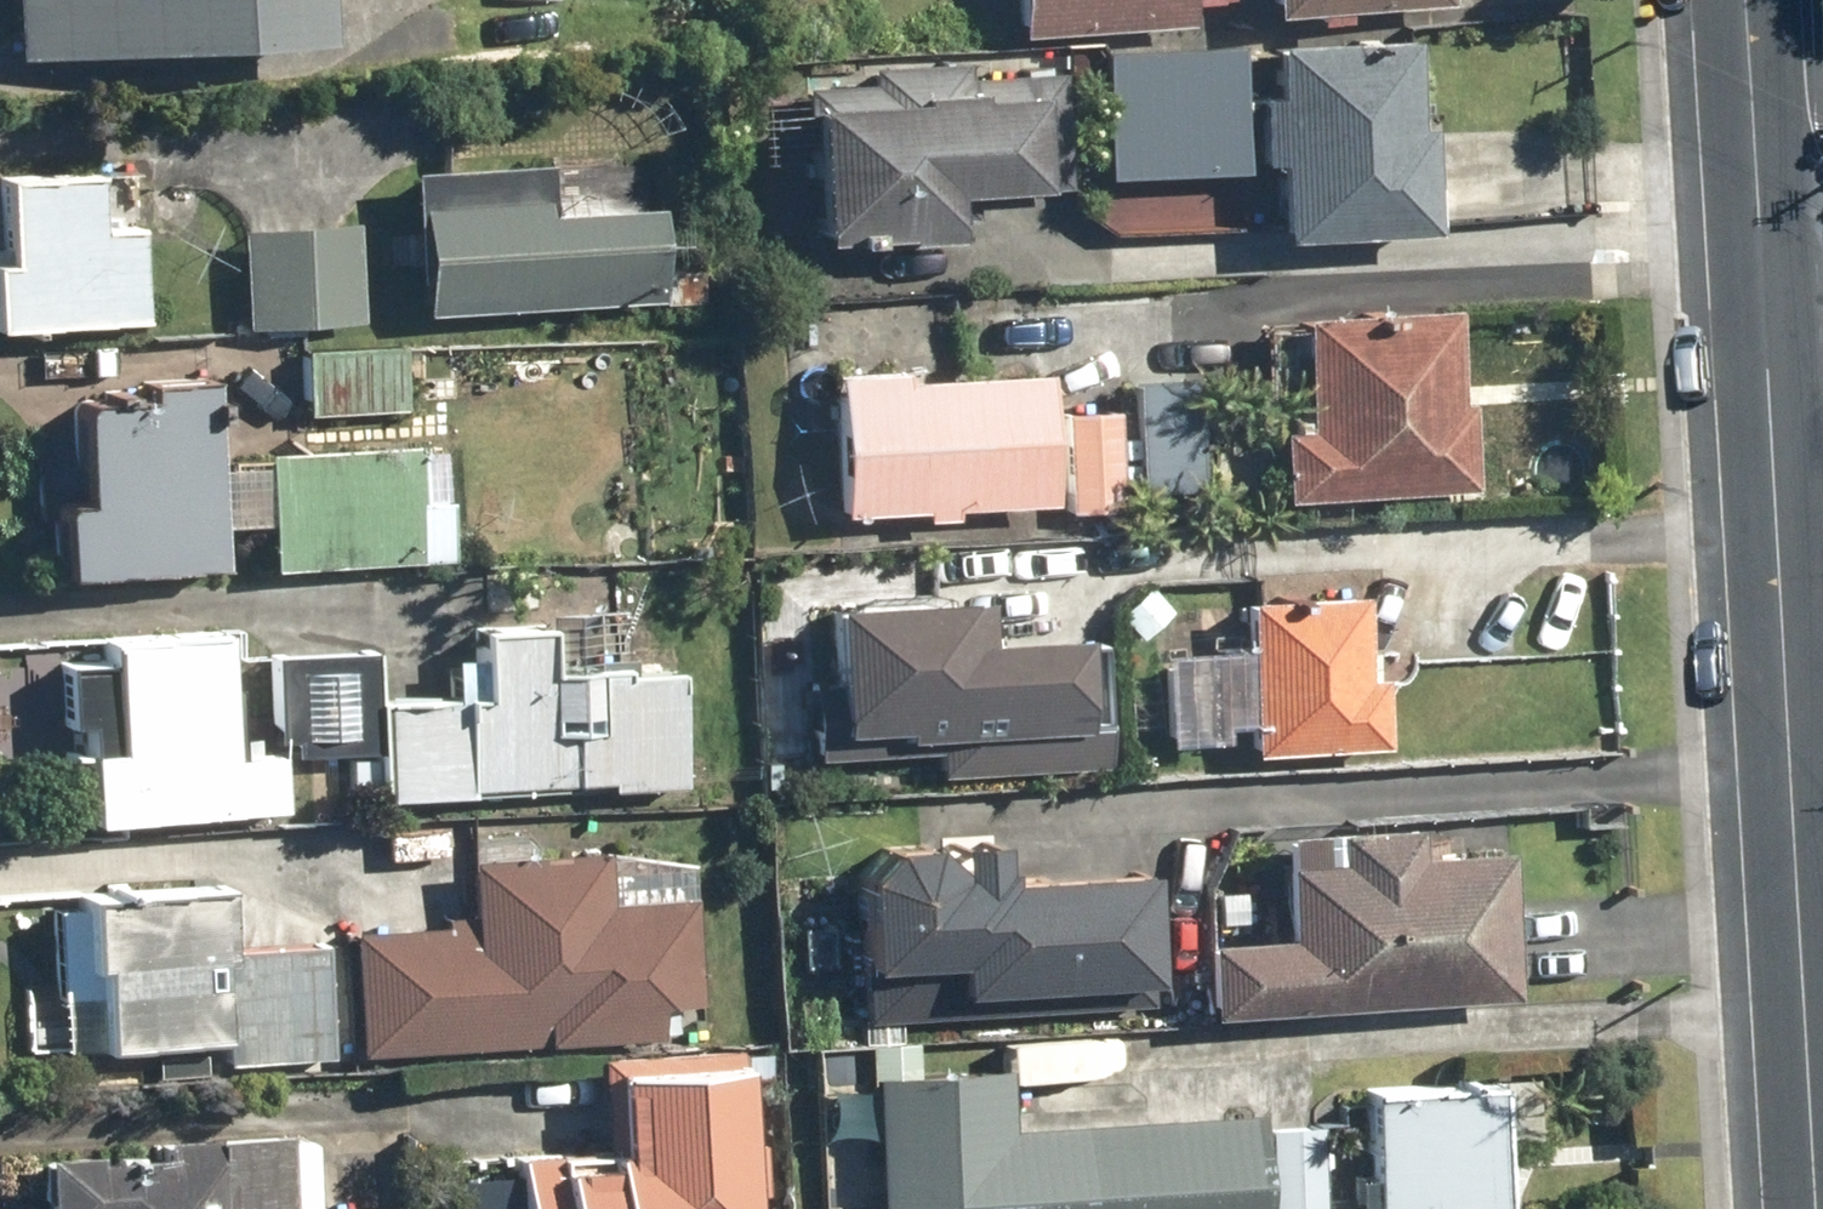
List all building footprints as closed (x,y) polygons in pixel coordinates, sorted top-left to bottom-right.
[(304,54),(302,0),(4,0),(6,65),(304,54)] [(1010,47),(1187,36),(1185,0),(1007,0),(1010,47)] [(1255,19),(1434,16),(1434,0),(1255,0),(1255,19)] [(1265,251),(1422,249),(1421,118),(1404,118),(1403,49),(1264,49),(1264,101),(1245,101),(1245,173),(1265,173),(1265,251)] [(1091,55),(1096,187),(1237,182),(1232,50),(1091,55)] [(961,82),(962,74),(853,71),(853,91),(798,90),(793,247),(940,251),(941,204),(1029,207),(1030,196),(1062,197),(1066,85),(961,82)] [(404,175),(407,320),(651,316),(648,170),(404,175)] [(132,231),(97,232),(96,179),(0,181),(0,333),(135,329),(132,231)] [(237,229),(238,330),(359,329),(358,228),(237,229)] [(1269,437),(1273,507),(1465,496),(1460,407),(1451,408),(1445,314),(1287,323),(1294,435),(1269,437)] [(402,351),(297,351),(297,419),(402,420),(402,351)] [(818,389),(823,522),(1049,512),(1043,379),(818,389)] [(71,517),(40,517),(42,583),(213,579),(210,391),(136,392),(137,413),(69,414),(71,517)] [(1112,414),(1054,417),(1059,518),(1117,516),(1112,414)] [(253,456),(257,573),(443,567),(441,505),(408,507),(406,451),(253,456)] [(1216,728),(1239,727),(1241,765),(1377,758),(1369,599),(1232,606),(1235,657),(1156,661),(1161,750),(1218,747),(1216,728)] [(1066,742),(1062,638),(965,642),(963,609),(817,615),(823,752),(1066,742)] [(466,711),(373,716),(378,804),(463,800),(463,793),(601,786),(601,791),(686,787),(680,681),(618,684),(618,673),(533,677),(531,635),(463,638),(466,711)] [(230,758),(227,643),(95,647),(96,671),(51,672),(53,729),(82,728),(83,766),(69,766),(71,827),(279,821),(277,757),(230,758)] [(360,654),(273,660),(281,764),(368,757),(360,654)] [(1274,948),(1193,952),(1196,1019),(1507,1005),(1501,857),(1409,861),(1408,832),(1270,839),(1274,948)] [(932,854),(932,874),(912,856),(873,857),(850,892),(851,974),(934,972),(935,997),(1137,993),(1135,876),(986,879),(985,853),(932,854)] [(463,936),(343,941),(348,1062),(653,1050),(651,1013),(692,1011),(688,905),(596,909),(595,861),(460,866),(463,936)] [(228,1046),(228,1065),(328,1063),(327,952),(226,953),(226,901),(63,903),(64,977),(80,977),(81,1048),(228,1046)] [(500,1157),(503,1208),(740,1208),(733,1053),(592,1059),(596,1153),(500,1157)] [(1000,1074),(816,1082),(819,1151),(858,1149),(860,1208),(1254,1208),(1251,1123),(1003,1133),(1000,1074)] [(1123,1078),(1034,1079),(1034,1120),(1124,1119),(1123,1078)] [(1366,1208),(1494,1208),(1490,1093),(1363,1097),(1366,1208)] [(1257,1134),(1262,1208),(1320,1208),(1316,1131),(1257,1134)] [(272,1144),(26,1158),(29,1208),(276,1208),(272,1144)]
